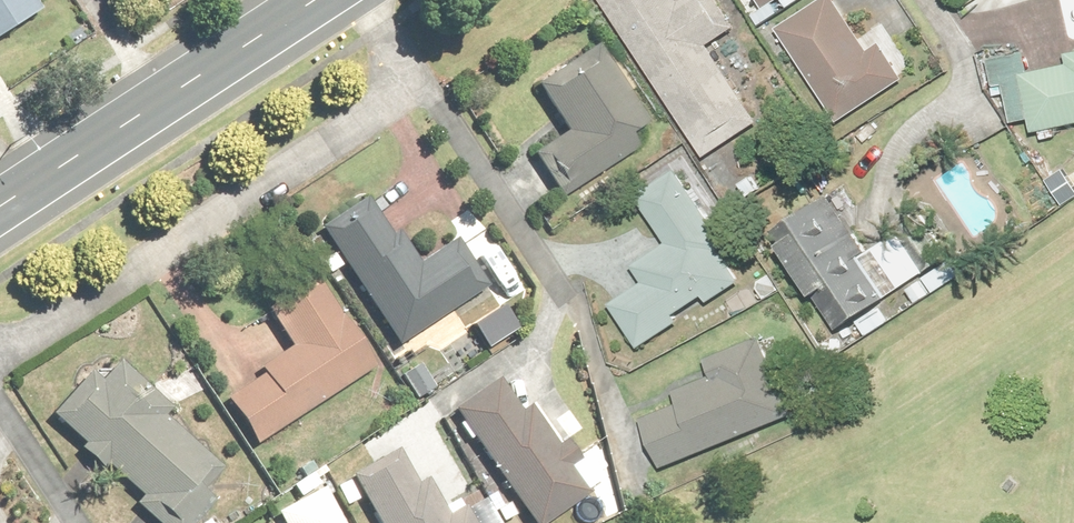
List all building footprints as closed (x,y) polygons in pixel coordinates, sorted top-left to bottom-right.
[(40,15),(31,0),(0,0),(0,40),(40,15)] [(676,0),(603,0),(706,159),(759,124),(709,47),(735,30),(716,0),(690,0),(680,7),(676,0)] [(764,12),(783,0),(757,0),(764,12)] [(834,0),(828,0),(779,30),(836,123),(903,83),(883,50),(869,58),(834,0)] [(648,124),(599,47),(538,86),(570,135),(535,157),(562,200),(637,152),(627,137),(648,124)] [(996,92),(1009,89),(1016,124),(1032,120),(1034,134),(1073,126),(1073,55),(1068,56),(1070,67),(1029,75),(1024,52),(989,59),(996,92)] [(747,282),(680,164),(636,189),(668,246),(634,265),(647,288),(614,306),(638,349),(680,326),(674,316),(706,298),(709,303),(747,282)] [(834,334),(858,319),(866,332),(891,317),(883,303),(925,277),(899,234),(878,248),(842,190),(772,233),(834,334)] [(391,238),(368,203),(324,231),(399,347),(488,290),(458,244),(420,269),(397,234),(391,238)] [(315,282),(268,312),(293,351),(260,372),(268,384),(234,405),(261,447),(374,376),(315,282)] [(791,417),(760,339),(709,360),(717,378),(678,394),(683,406),(644,421),(663,469),(791,417)] [(118,365),(60,422),(141,503),(138,506),(155,522),(198,522),(215,507),(200,492),(219,473),(186,439),(188,436),(118,365)] [(498,385),(456,414),(532,522),(552,522),(607,485),(587,458),(574,467),(534,409),(521,418),(498,385)] [(465,511),(448,520),(422,474),(446,460),(433,436),(354,479),(379,522),(472,522),(465,511)] [(326,492),(279,516),(283,522),(342,522),(326,492)]
